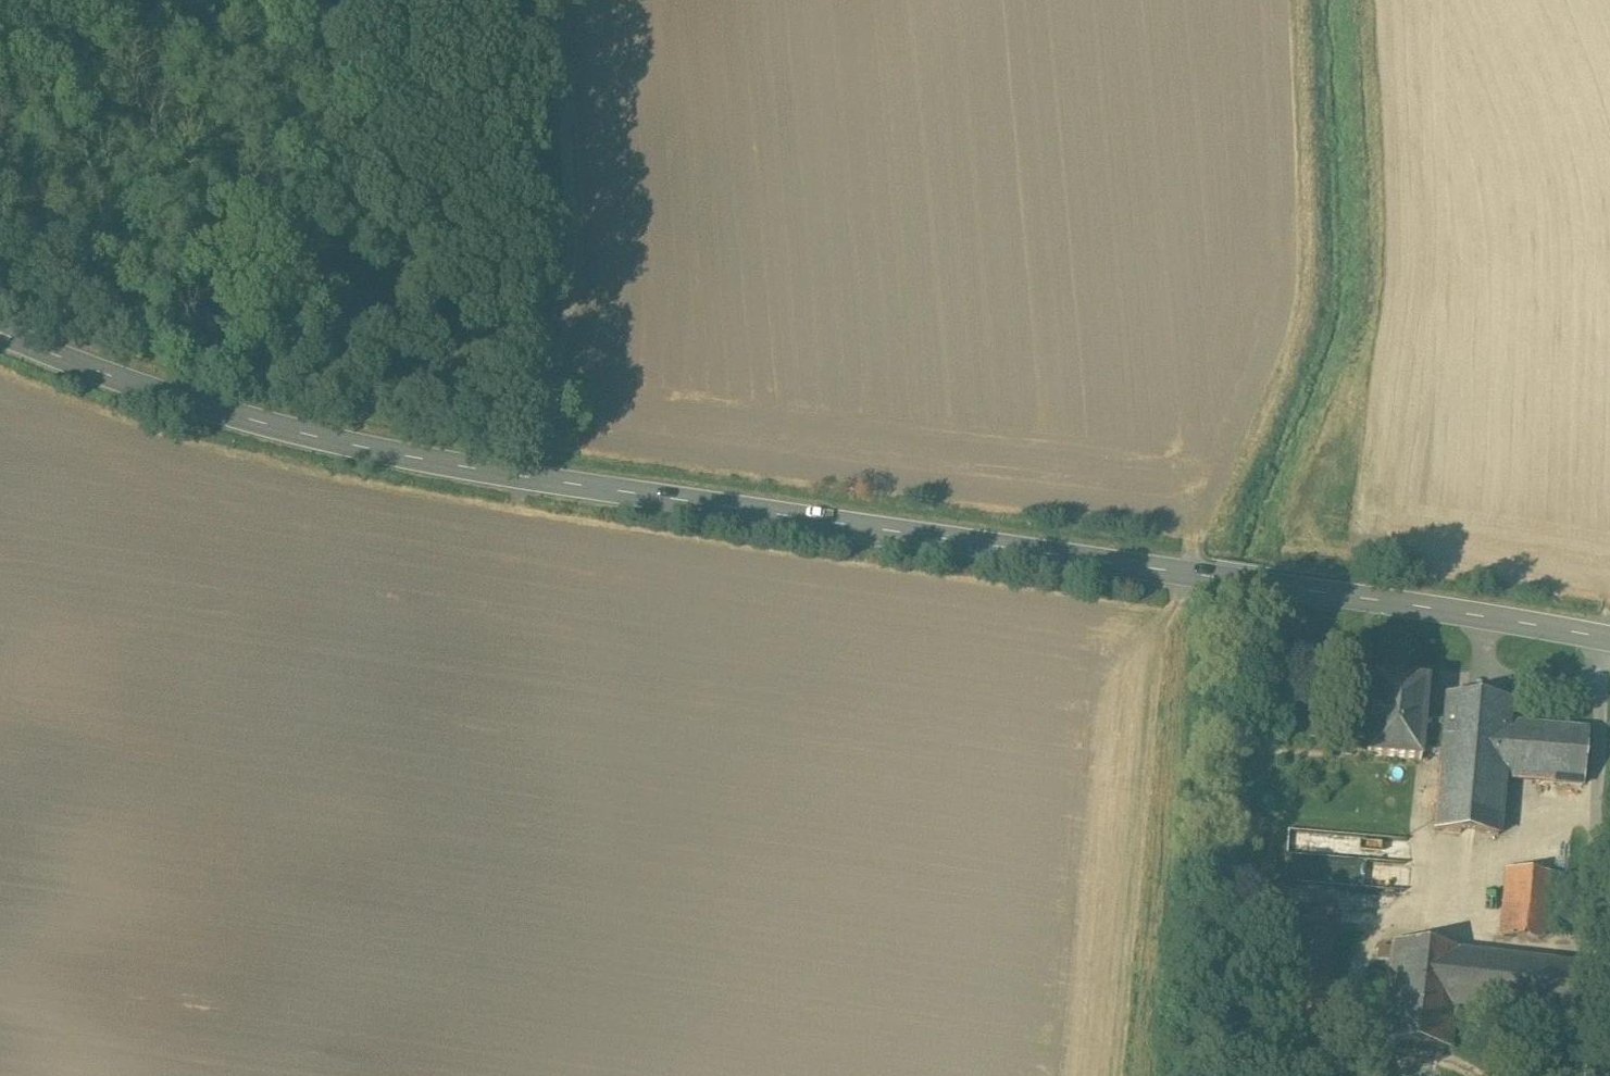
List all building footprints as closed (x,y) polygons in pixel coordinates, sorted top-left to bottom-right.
[(1427,681),(1373,677),(1367,755),(1421,760),(1425,716),(1427,681)] [(1509,702),(1447,697),(1446,722),(1446,724),(1443,754),(1435,831),(1497,836),(1502,777),(1583,784),(1588,730),(1508,724),(1509,702)] [(1431,717),(1425,716),(1422,752),(1443,754),(1446,724),(1430,723),(1431,717)] [(1560,873),(1517,870),(1512,924),(1555,927),(1560,873)] [(1462,950),(1391,942),(1381,1040),(1451,1048),(1454,1020),(1455,1006),(1473,1008),(1572,1019),(1578,965),(1461,952),(1462,950)] [(1473,1008),(1455,1006),(1454,1020),(1471,1022),(1473,1008)]
